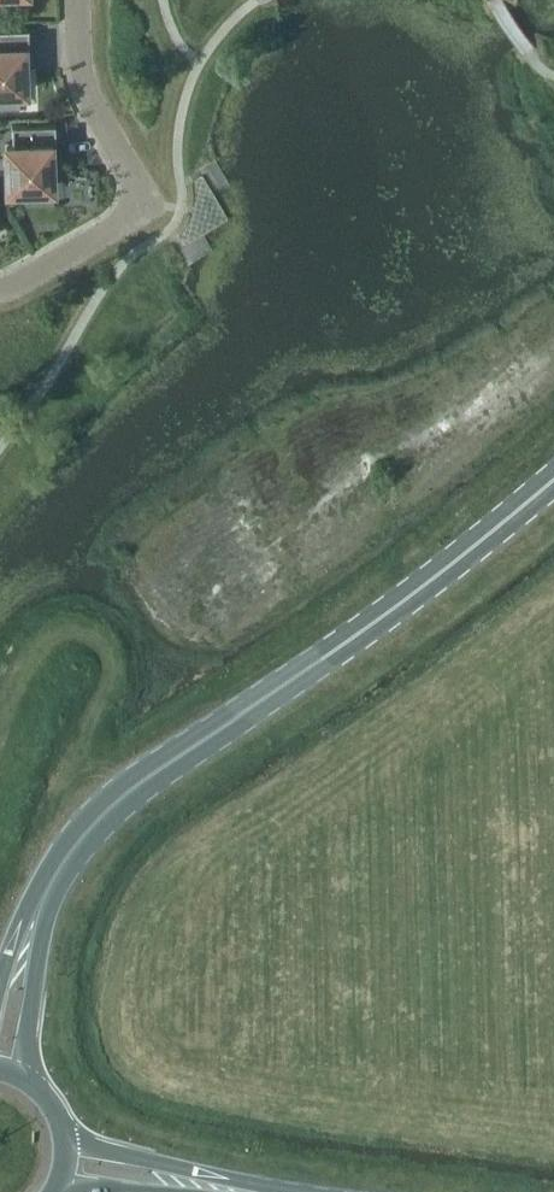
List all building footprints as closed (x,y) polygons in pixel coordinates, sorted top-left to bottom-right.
[(19,106),(19,91),(27,91),(26,71),(31,71),(29,27),(0,28),(0,106),(19,106)] [(52,167),(57,167),(56,123),(13,124),(13,143),(6,143),(7,168),(8,189),(45,187),(53,187),(52,167)]
